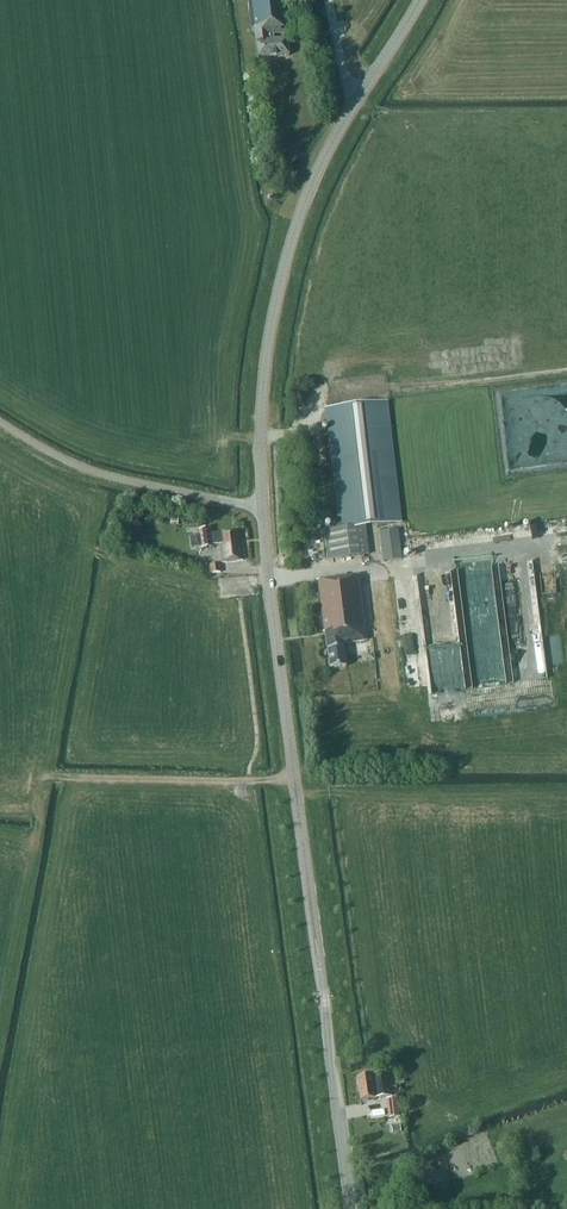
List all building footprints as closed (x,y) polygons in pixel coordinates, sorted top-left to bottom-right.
[(251,30),(254,30),(259,60),(289,56),(287,39),(274,41),(273,35),(292,32),(292,35),(296,35),(295,29),(294,29),(289,0),(248,0),(251,30)] [(369,554),(365,527),(402,522),(387,401),(325,408),(340,529),(323,531),(327,559),(369,554)] [(195,536),(190,537),(192,548),(197,547),(201,547),(201,549),(213,547),(213,546),(219,545),(222,563),(243,560),(241,543),(237,544),(236,531),(218,533),(211,534),(210,528),(199,530),(200,536),(195,536)] [(380,532),(384,562),(402,560),(398,530),(380,532)] [(204,565),(205,575),(221,573),(220,563),(204,565)] [(325,632),(330,669),(346,667),(343,644),(367,641),(359,575),(317,580),(323,633),(325,632)] [(456,623),(421,628),(427,664),(431,664),(431,669),(439,668),(436,651),(449,649),(450,656),(456,655),(454,641),(458,641),(456,623)] [(562,663),(561,640),(548,641),(548,663),(562,663)] [(357,1077),(360,1100),(392,1095),(388,1072),(357,1077)] [(397,1098),(387,1099),(389,1117),(399,1116),(398,1107),(397,1098)] [(500,1151),(506,1149),(503,1141),(498,1143),(500,1151)]
